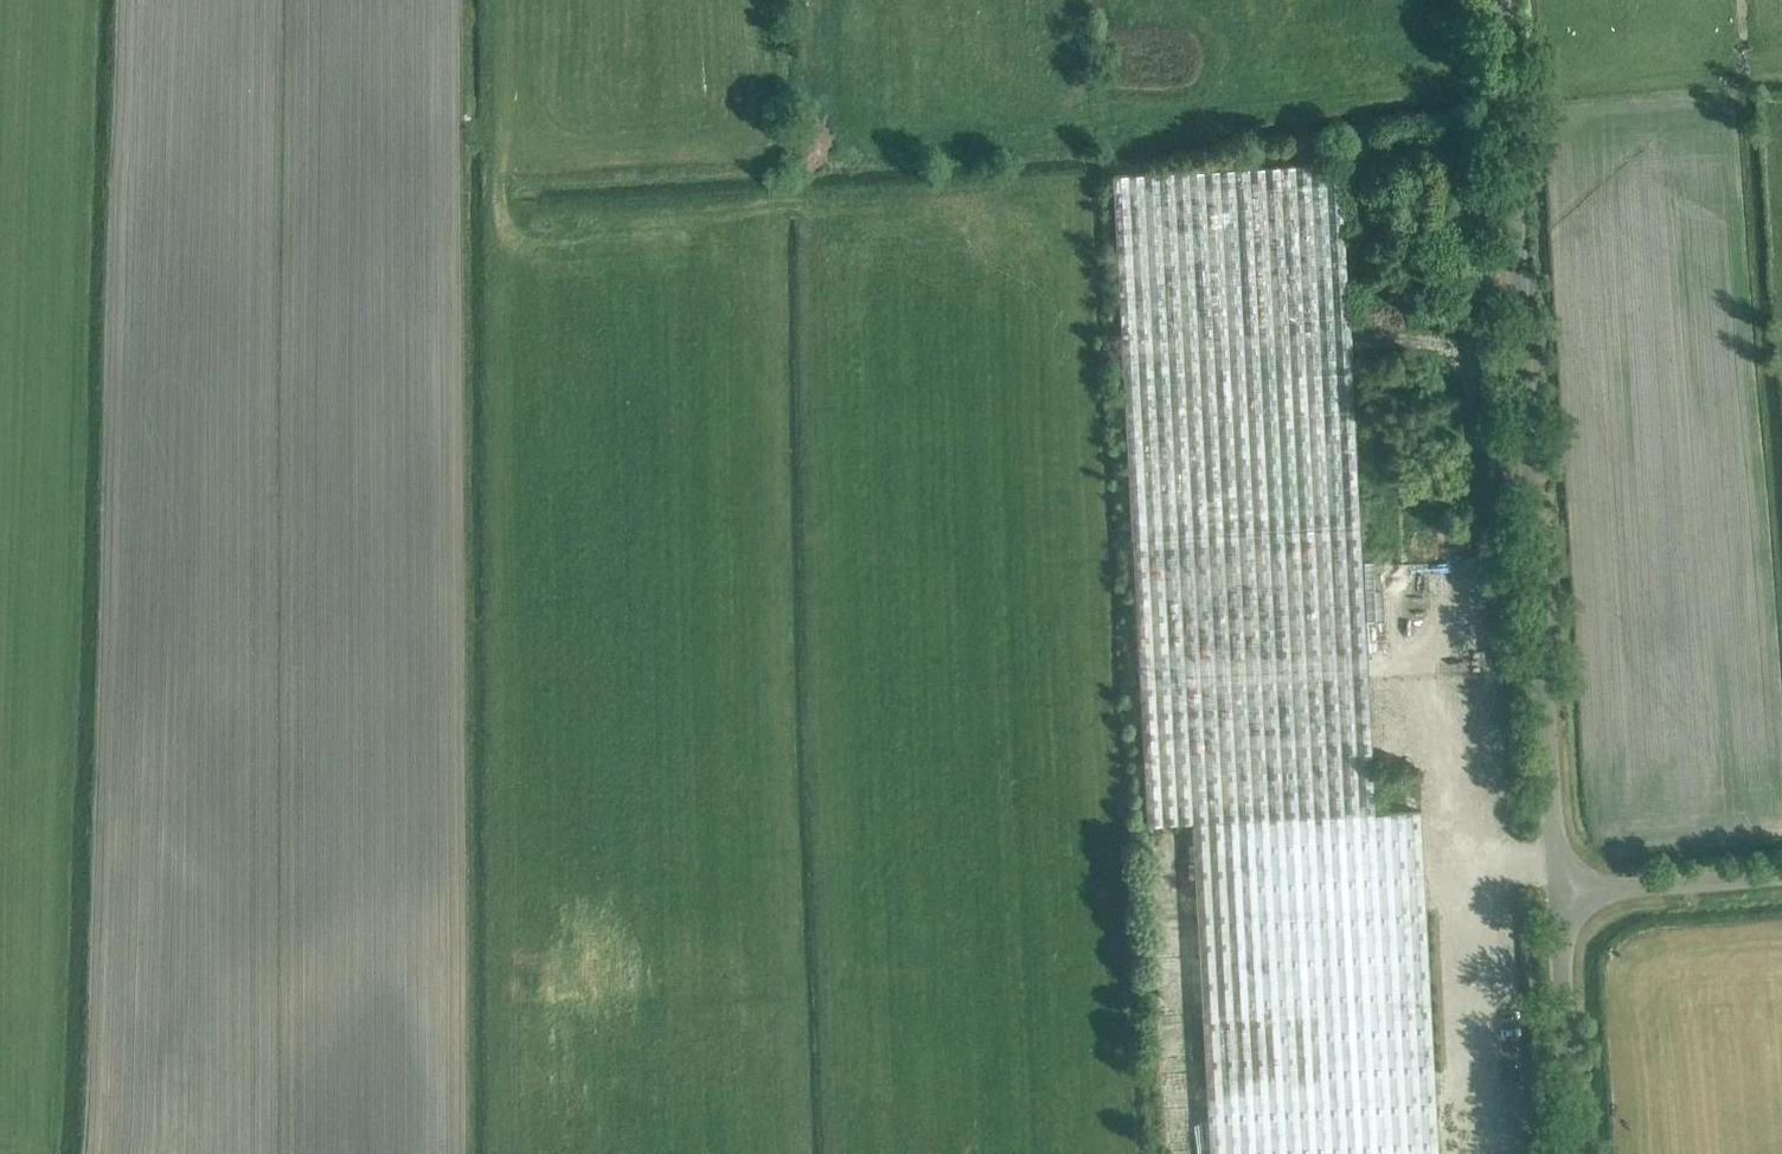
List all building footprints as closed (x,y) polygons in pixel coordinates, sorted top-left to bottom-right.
[(1341,164),(1113,176),(1148,825),(1194,822),(1212,1153),(1440,1153),(1421,811),(1376,813),(1341,164)]
